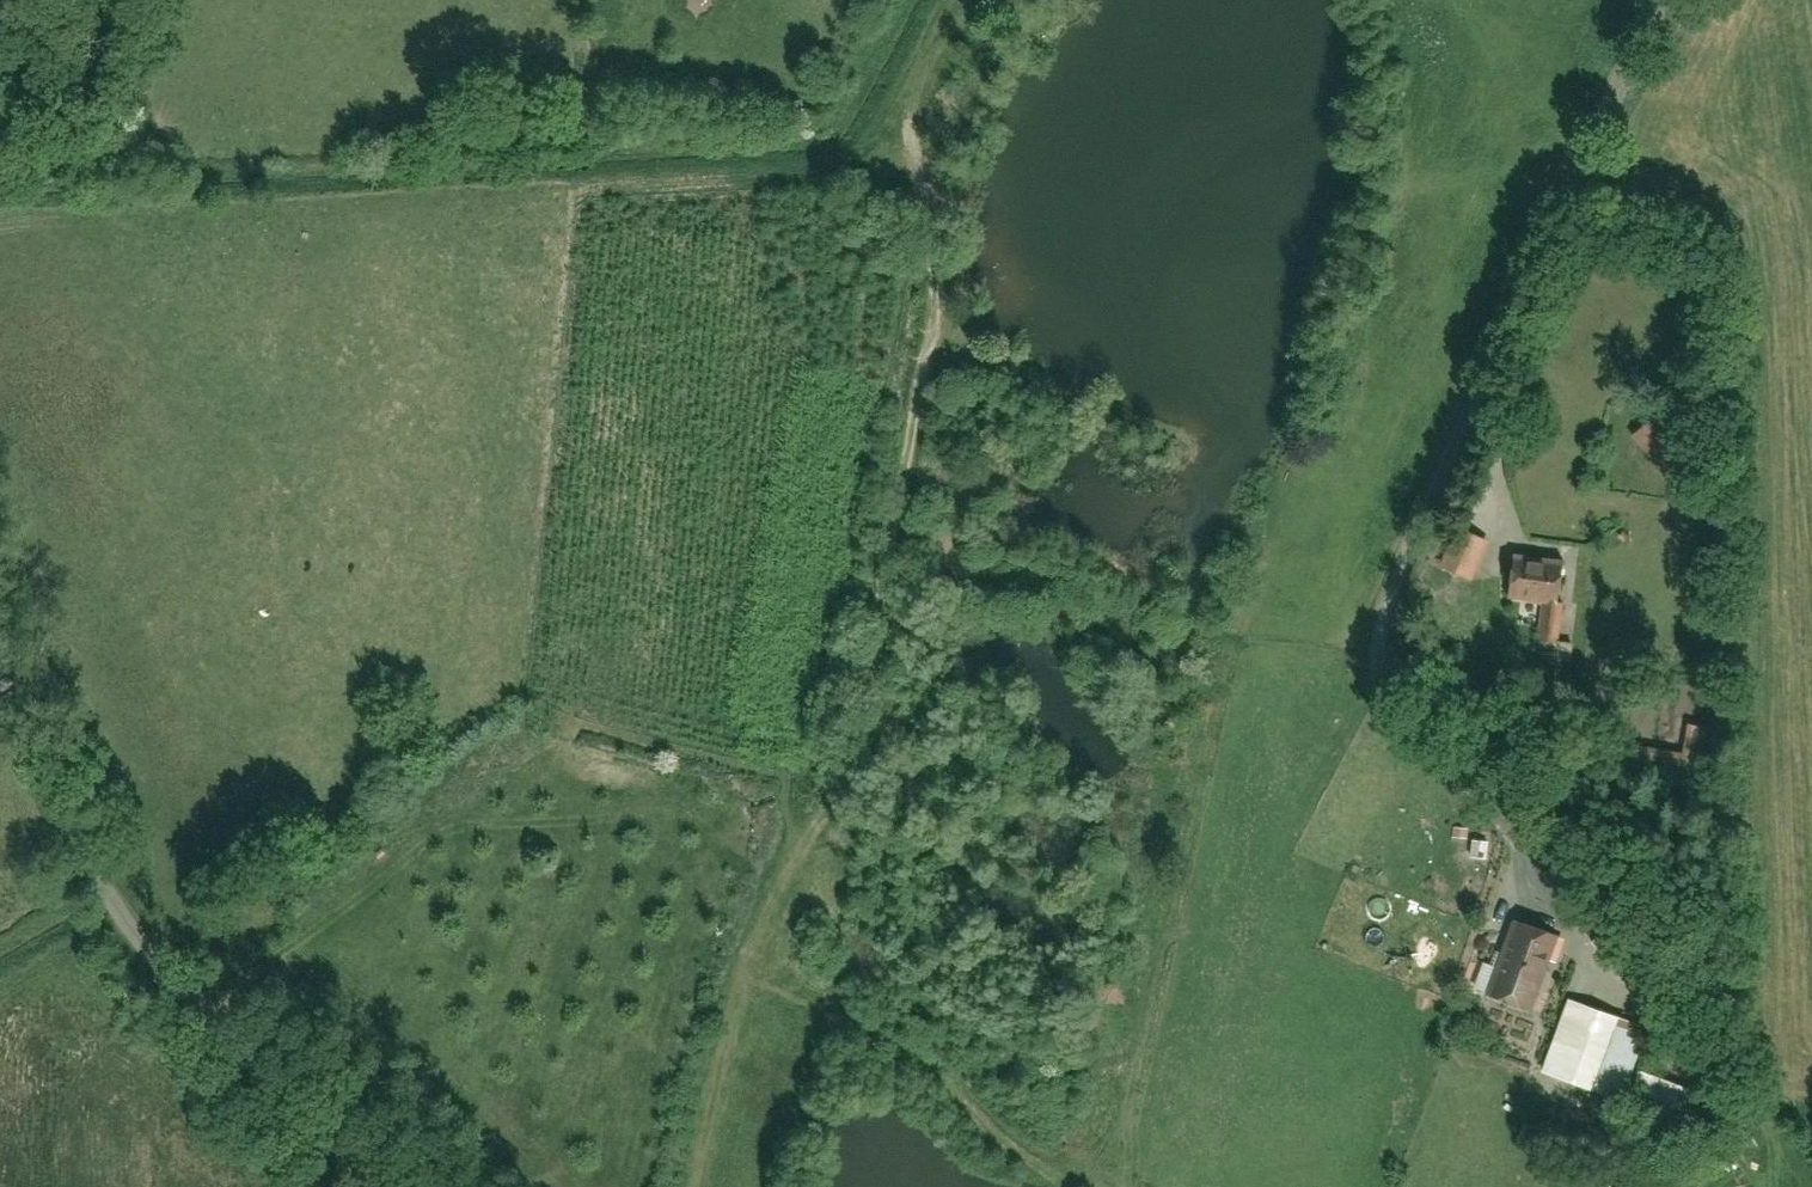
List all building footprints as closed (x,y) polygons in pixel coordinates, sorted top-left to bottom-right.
[(1512,555),(1511,605),(1563,606),(1564,556),(1512,555)] [(1472,955),(1460,987),(1526,1013),(1555,939),(1508,921),(1492,963),(1472,955)] [(1570,999),(1543,1075),(1556,1079),(1625,1104),(1652,1028),(1570,999)]
